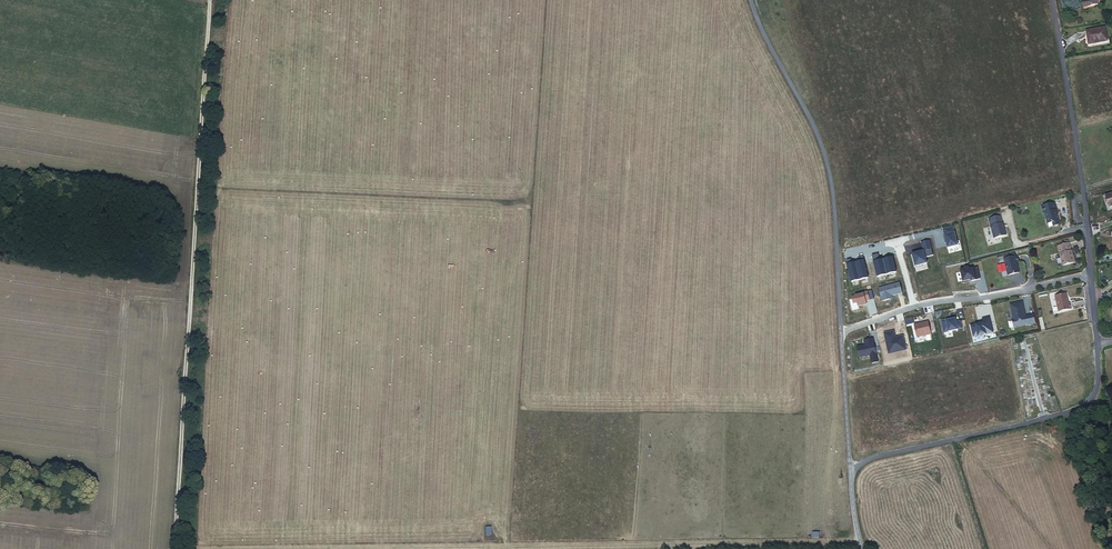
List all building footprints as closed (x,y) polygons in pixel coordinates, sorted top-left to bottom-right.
[(1082,1),(1079,2),(1080,8),(1094,6),(1093,0),(1082,0),(1082,1)] [(1101,31),(1082,36),(1087,50),(1105,45),(1101,31)] [(1056,204),(1042,207),(1044,215),(1046,214),(1048,225),(1053,224),(1054,228),(1060,226),(1058,217),(1057,216),(1057,215),(1058,214),(1056,204)] [(1004,230),(1001,218),(990,220),(994,240),(1006,237),(1005,231),(1004,230)] [(1073,253),(1071,246),(1060,248),(1064,268),(1076,265),(1075,258),(1073,258),(1073,256),(1074,256),(1073,253)] [(1006,261),(1005,261),(1009,278),(1021,275),(1018,265),(1020,264),(1018,258),(1006,261)] [(1067,295),(1056,298),(1060,313),(1072,311),(1071,305),(1069,305),(1067,295)] [(1024,303),(1012,306),(1015,320),(1014,321),(1016,328),(1028,325),(1029,327),(1037,325),(1035,316),(1026,318),(1025,316),(1026,315),(1024,303)]
